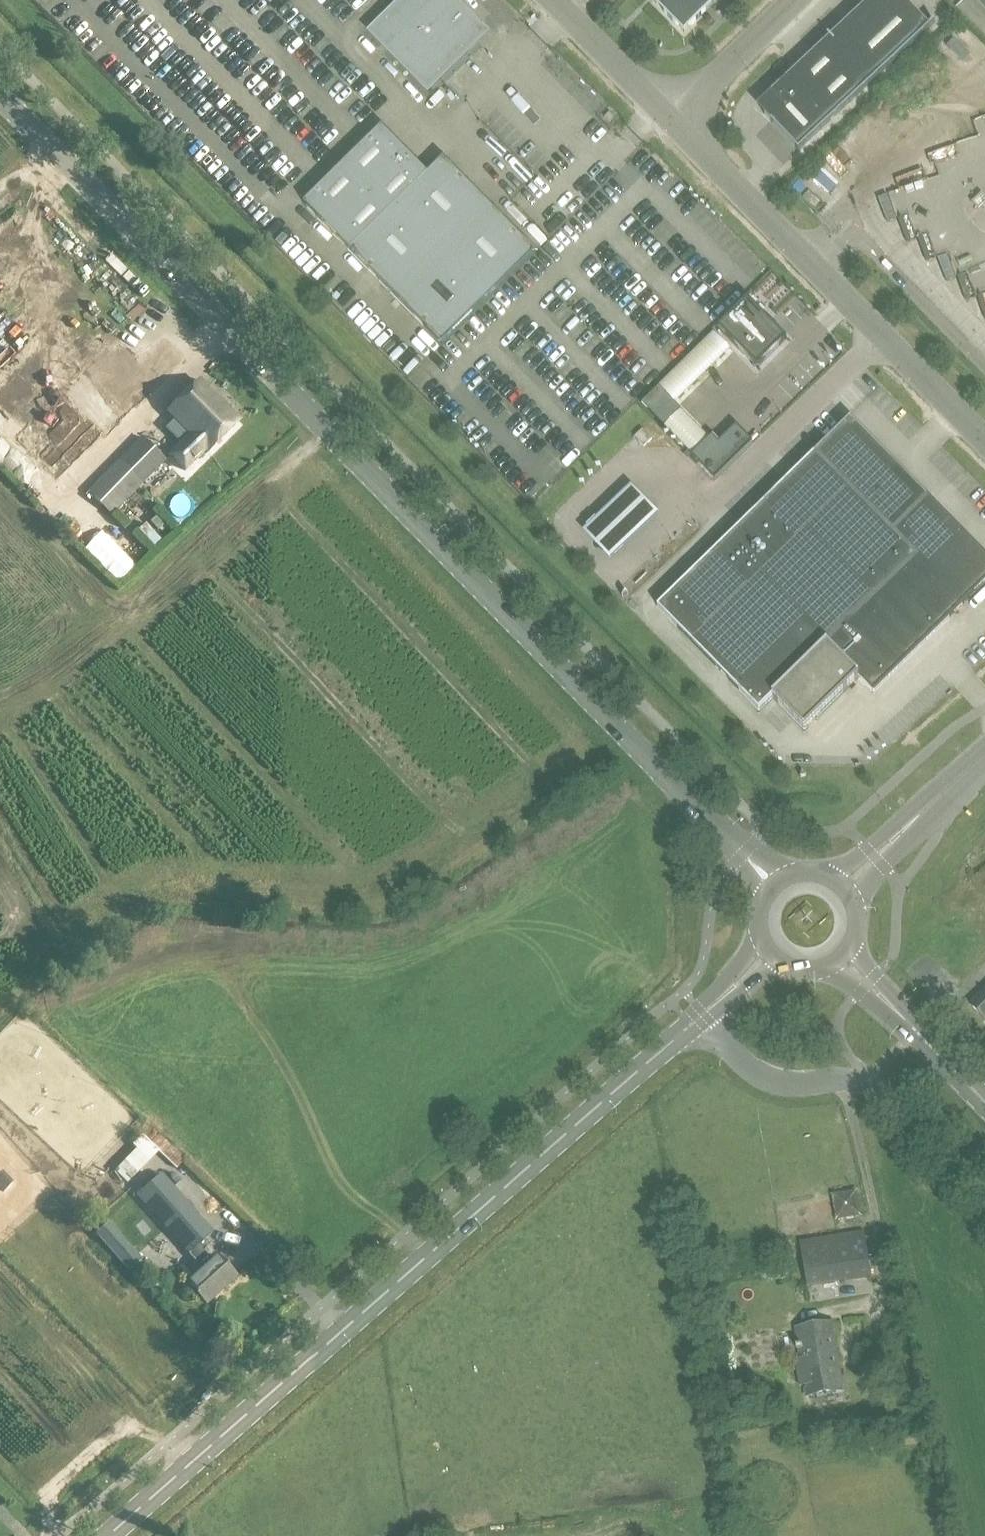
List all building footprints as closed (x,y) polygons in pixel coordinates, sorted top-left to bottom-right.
[(464,19),(467,16),(451,0),(406,0),(373,32),(428,88),(467,50),(464,47),(474,37),(474,29),(464,19)] [(664,12),(676,24),(692,24),(706,11),(706,0),(664,0),(664,12)] [(930,27),(905,0),(869,0),(771,92),(765,98),(765,114),(798,150),(930,27)] [(382,126),(304,203),(442,344),(535,252),(443,158),(428,174),(382,126)] [(748,299),(718,328),(757,368),(787,339),(748,299)] [(176,419),(167,428),(182,443),(169,455),(185,471),(206,450),(207,452),(239,421),(200,381),(168,411),(176,419)] [(681,409),(675,403),(659,386),(642,403),(664,426),(681,409)] [(38,449),(51,462),(102,411),(89,398),(38,449)] [(657,606),(759,710),(773,696),(804,729),(859,676),(874,691),(984,583),(984,555),(851,417),(657,606)] [(711,436),(691,456),(715,479),(752,441),(750,439),(736,425),(719,442),(712,435),(711,436)] [(642,429),(634,437),(643,447),(651,439),(642,429)] [(115,465),(88,492),(111,515),(115,511),(143,482),(164,460),(157,453),(141,438),(115,465)] [(583,528),(611,557),(659,510),(631,481),(583,528)] [(970,1002),(984,1018),(984,988),(970,1002)] [(137,1149),(125,1161),(138,1173),(158,1152),(159,1153),(177,1169),(185,1159),(159,1136),(151,1144),(142,1135),(133,1145),(137,1149)] [(162,1175),(138,1196),(189,1254),(201,1268),(187,1280),(177,1269),(162,1283),(188,1313),(203,1300),(206,1304),(236,1277),(216,1255),(215,1256),(203,1242),(214,1233),(162,1175)] [(864,1234),(800,1244),(806,1285),(871,1275),(864,1234)] [(802,1293),(803,1282),(783,1281),(783,1291),(802,1293)] [(831,1321),(794,1327),(800,1360),(795,1361),(800,1385),(806,1384),(807,1387),(804,1387),(806,1395),(842,1389),(841,1379),(831,1321)]
